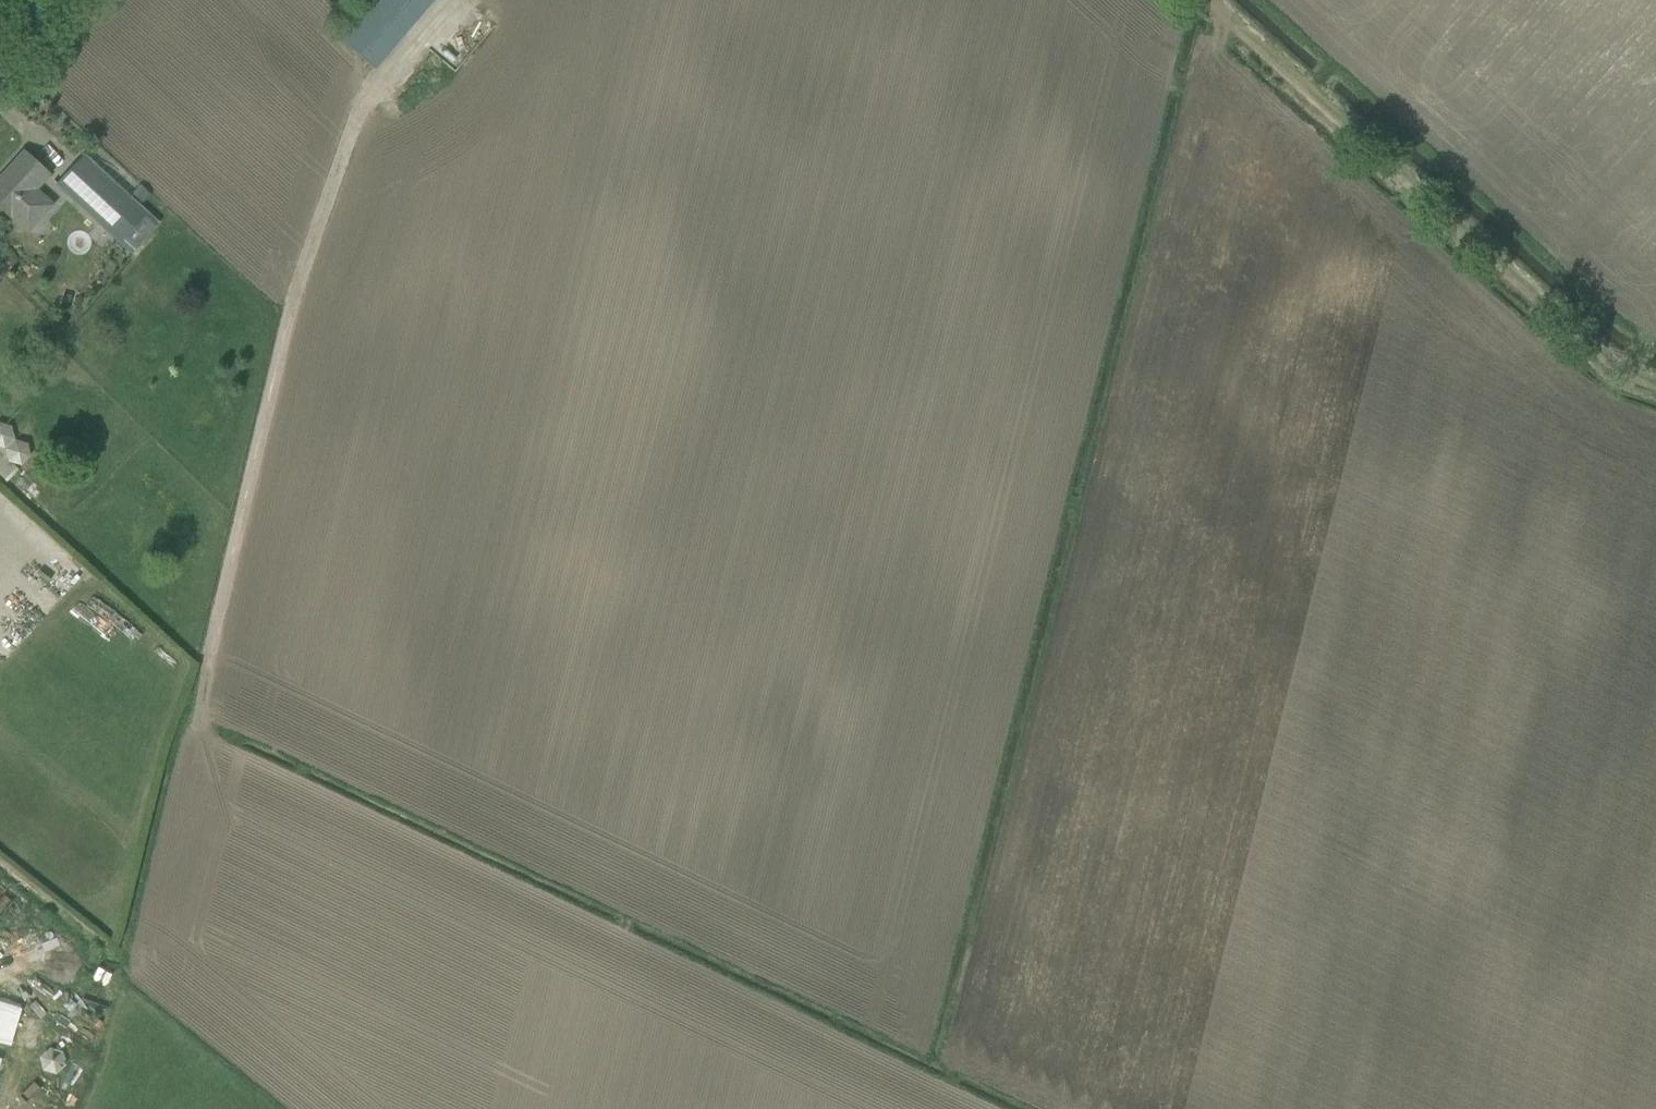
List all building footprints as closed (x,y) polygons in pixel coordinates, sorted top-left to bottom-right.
[(28,233),(55,204),(37,188),(49,174),(40,166),(23,152),(3,174),(6,177),(0,183),(0,207),(28,233)] [(84,152),(55,183),(131,254),(160,223),(84,152)] [(14,475),(34,442),(0,421),(0,467),(14,475)] [(12,1045),(25,1005),(0,997),(0,1042),(12,1045)]
